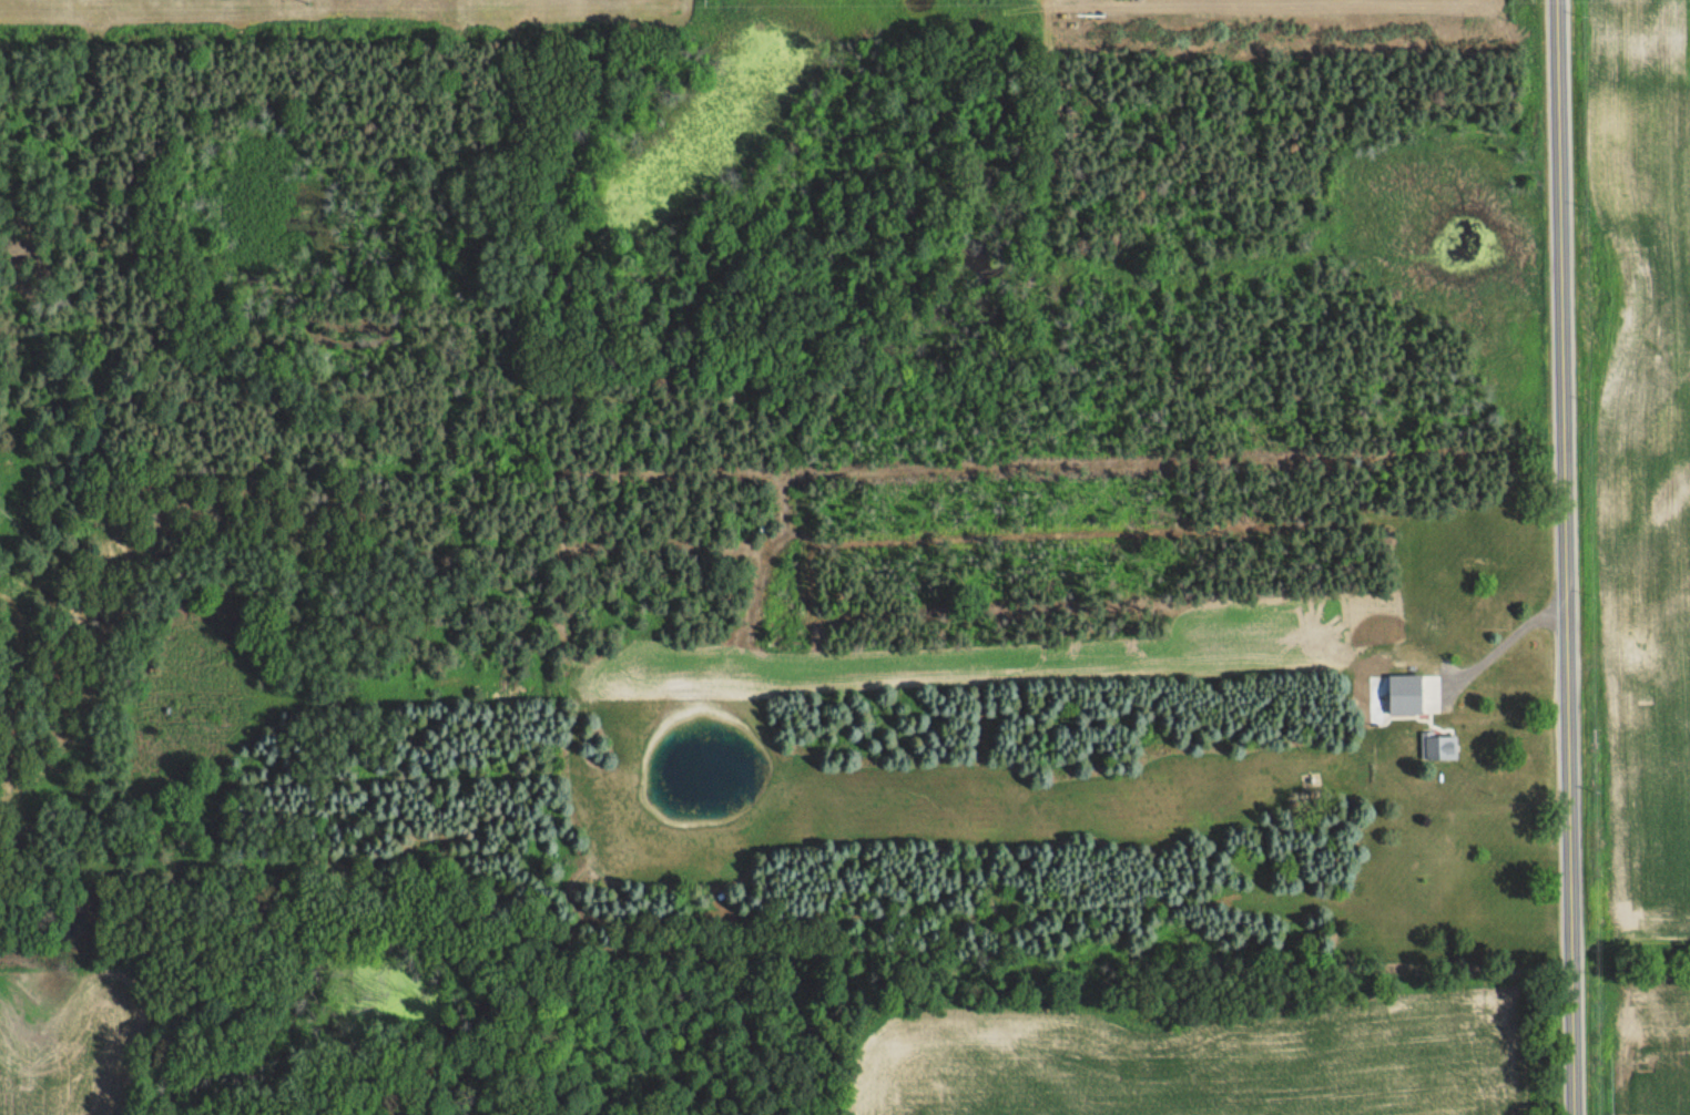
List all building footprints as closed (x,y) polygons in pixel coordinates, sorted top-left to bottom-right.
[(1427,707),(1427,678),(1405,678),(1405,707),(1427,707)] [(1457,758),(1457,732),(1421,732),(1421,758),(1457,758)]
